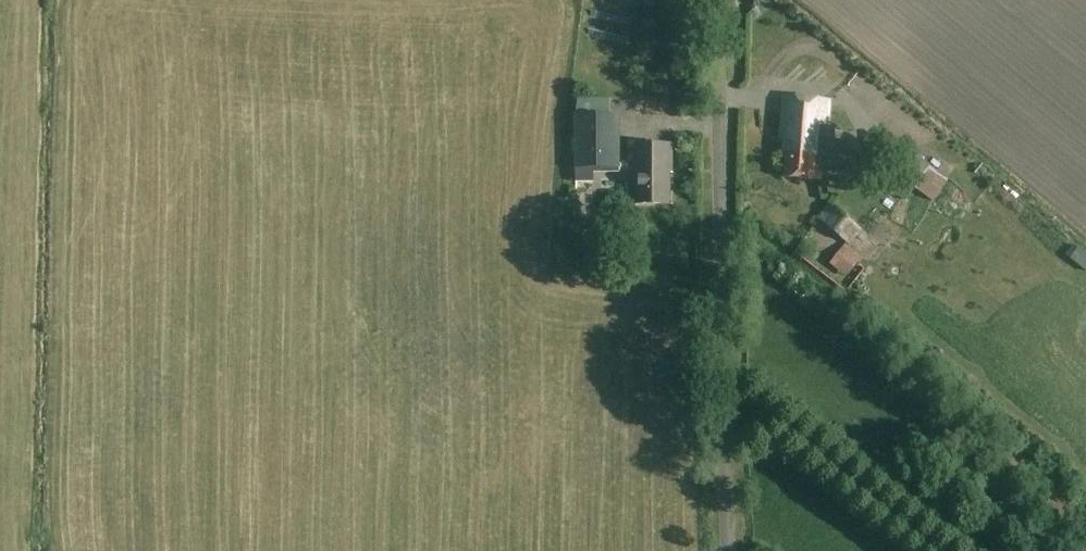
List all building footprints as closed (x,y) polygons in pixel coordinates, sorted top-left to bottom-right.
[(825,155),(829,100),(784,97),(781,137),(787,138),(785,177),(822,179),(823,155),(825,155)] [(621,114),(575,115),(575,168),(622,168),(621,114)] [(671,168),(673,168),(673,144),(637,144),(637,203),(671,203),(671,168)] [(908,148),(883,185),(906,201),(915,187),(935,203),(950,178),(908,148)] [(864,231),(829,202),(816,217),(851,247),(864,231)] [(830,263),(847,277),(862,258),(846,245),(830,263)]
